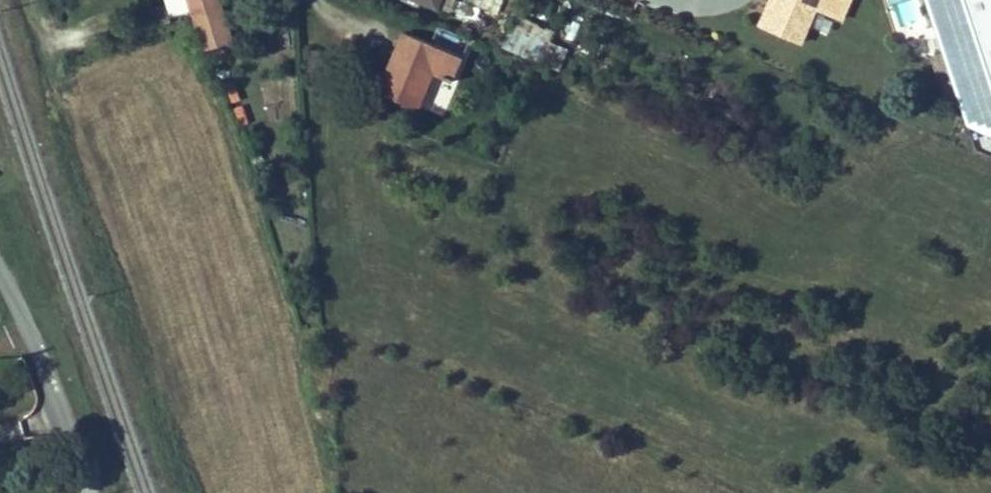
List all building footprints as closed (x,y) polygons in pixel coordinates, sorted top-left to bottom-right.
[(169,19),(186,16),(183,0),(166,0),(169,19)] [(220,0),(188,0),(195,21),(204,50),(233,41),(220,0)] [(760,26),(800,43),(814,9),(841,20),(849,0),(771,0),(760,26)] [(898,26),(921,20),(916,0),(891,0),(898,26)] [(946,57),(954,83),(956,88),(963,107),(969,127),(990,136),(990,0),(927,0),(946,57)] [(559,71),(568,51),(511,27),(502,47),(559,71)] [(405,31),(395,54),(401,56),(411,34),(405,31)] [(464,57),(411,34),(401,56),(395,54),(380,90),(417,107),(432,71),(443,77),(442,78),(452,83),(464,57)] [(944,86),(954,83),(946,57),(936,61),(944,86)] [(963,107),(956,88),(954,83),(944,86),(952,111),(963,107)]
